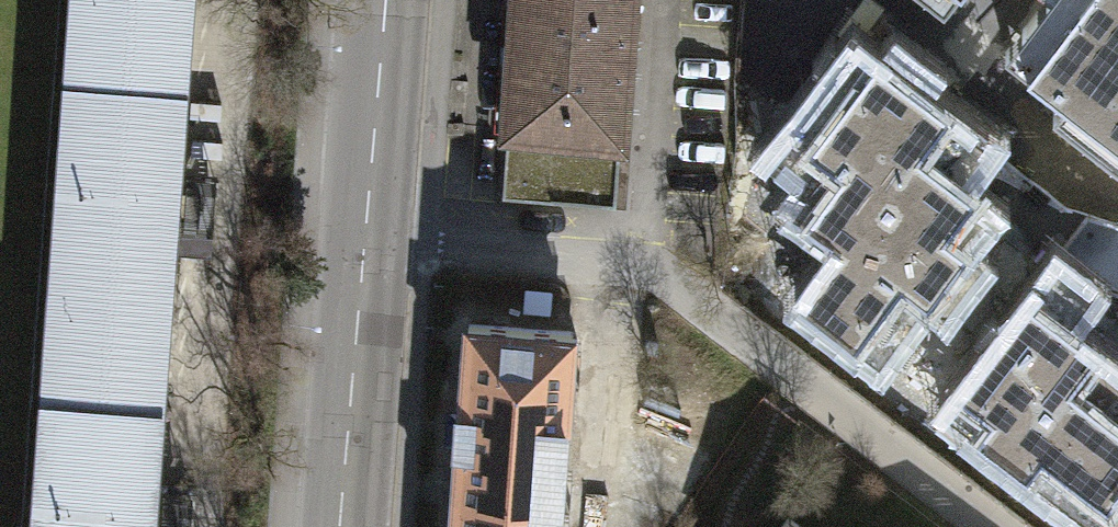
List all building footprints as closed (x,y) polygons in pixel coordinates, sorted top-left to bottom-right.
[(173,87),(180,0),(82,0),(76,80),(173,87)] [(492,145),(628,154),(637,0),(500,0),(492,145)] [(947,14),(957,0),(929,0),(947,14)] [(1004,52),(1066,99),(1055,113),(1117,161),(1117,0),(1044,0),(1004,52)] [(1003,139),(854,28),(746,171),(837,240),(794,296),(882,361),(933,294),(951,309),(989,259),(970,245),(975,238),(1004,200),(974,177),(1003,139)] [(173,87),(76,80),(53,397),(151,404),(173,87)] [(939,403),(1103,526),(1117,526),(1117,354),(1076,322),(1079,319),(1106,283),(1059,247),(1031,283),(939,403)] [(441,526),(558,526),(575,317),(459,308),(441,526)] [(151,404),(53,397),(44,526),(141,526),(151,404)] [(783,504),(766,526),(814,526),(783,504)]
